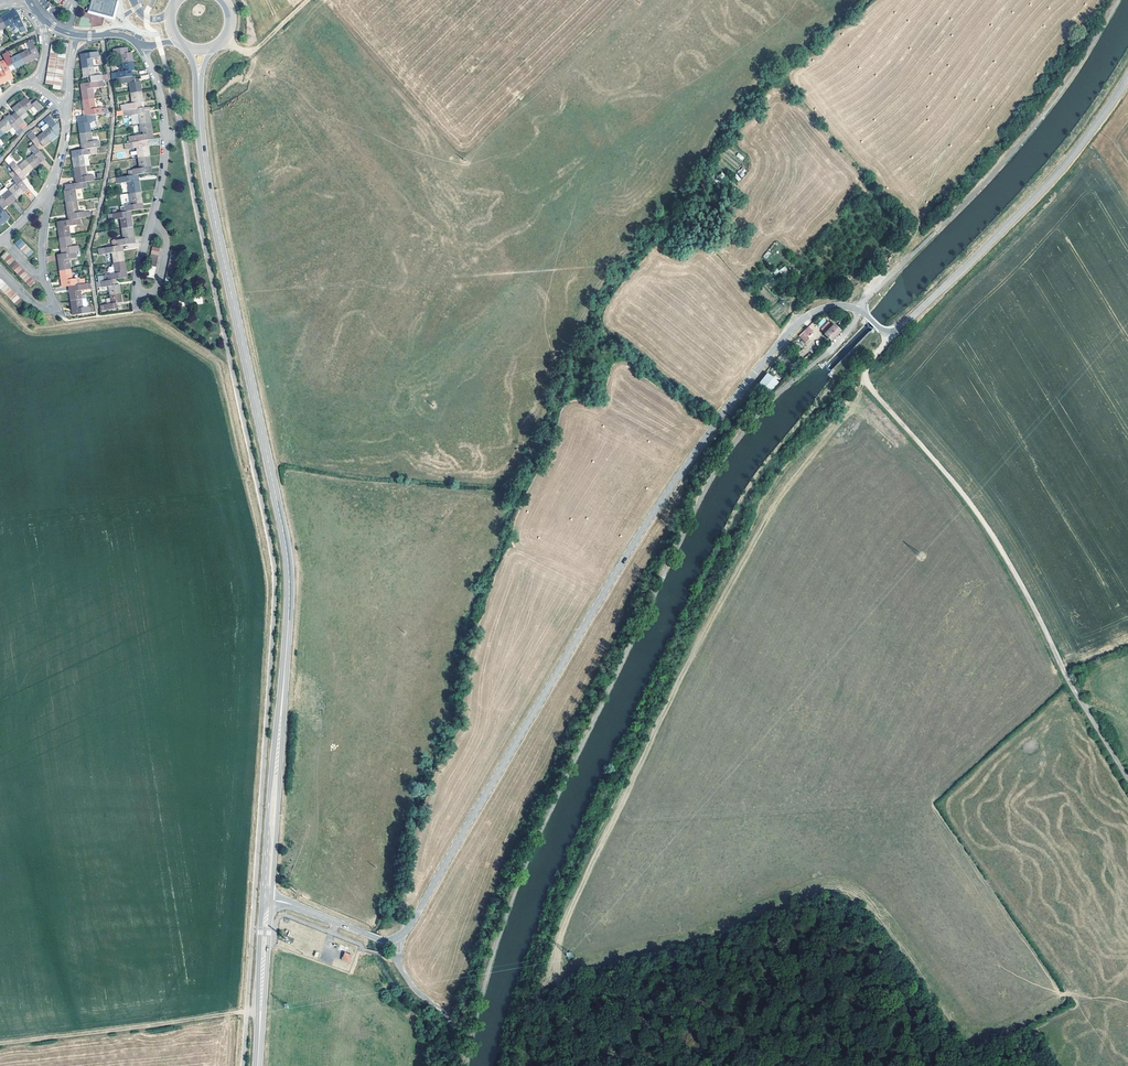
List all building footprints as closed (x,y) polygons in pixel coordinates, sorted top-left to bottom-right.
[(89,10),(113,17),(117,0),(91,0),(89,10)] [(11,13),(1,17),(6,27),(15,22),(19,29),(24,26),(18,14),(16,14),(15,11),(11,13)] [(29,49),(20,54),(25,64),(34,59),(32,55),(38,53),(31,40),(26,43),(29,49)] [(121,54),(122,63),(133,61),(132,52),(128,53),(125,53),(124,48),(113,49),(114,55),(121,54)] [(82,69),(93,67),(92,59),(100,57),(99,51),(81,54),(82,60),(81,60),(82,69)] [(25,64),(20,54),(11,58),(8,52),(2,54),(6,62),(10,71),(25,64)] [(133,61),(122,63),(123,72),(111,73),(112,79),(117,78),(128,77),(128,71),(132,71),(134,70),(133,61)] [(6,62),(0,64),(0,65),(3,71),(0,72),(0,85),(14,78),(10,71),(6,62)] [(95,76),(93,67),(82,69),(84,78),(88,77),(89,82),(103,80),(108,80),(107,74),(102,75),(95,76)] [(129,83),(131,93),(142,91),(140,81),(138,81),(136,81),(136,79),(135,76),(133,76),(128,77),(117,78),(117,84),(122,83),(122,84),(129,83)] [(83,100),(94,99),(92,88),(104,86),(103,80),(89,82),(80,84),(83,100)] [(142,91),(131,93),(132,103),(120,105),(121,111),(123,110),(144,107),(142,91)] [(19,103),(26,111),(33,106),(38,112),(43,108),(35,99),(30,102),(29,101),(26,97),(19,103)] [(95,108),(94,99),(83,100),(85,116),(96,114),(108,113),(107,107),(103,108),(103,107),(95,108)] [(12,117),(22,130),(27,126),(19,117),(26,111),(19,103),(12,109),(16,114),(12,117)] [(138,115),(140,124),(151,123),(149,113),(145,113),(144,107),(123,110),(124,115),(131,114),(131,116),(138,115)] [(97,120),(96,114),(85,116),(77,117),(80,133),(91,132),(89,121),(97,120)] [(19,135),(23,131),(22,130),(12,117),(10,115),(0,123),(0,129),(4,134),(12,127),(19,135)] [(50,141),(58,135),(53,130),(58,126),(50,117),(45,121),(50,127),(43,132),(50,141)] [(151,123),(140,124),(141,135),(128,136),(129,142),(146,140),(153,139),(151,123)] [(50,141),(43,132),(37,137),(31,130),(28,133),(26,134),(34,144),(35,145),(39,142),(43,147),(50,141)] [(92,142),(91,132),(80,133),(82,149),(96,147),(100,146),(99,141),(92,142)] [(148,156),(146,140),(129,142),(124,143),(125,149),(129,148),(129,149),(136,148),(138,158),(148,156)] [(34,154),(26,160),(33,169),(46,158),(35,145),(34,144),(29,148),(34,154)] [(74,167),(84,166),(83,155),(91,154),(90,154),(93,154),(93,152),(96,152),(96,147),(82,149),(71,151),(74,167)] [(148,156),(138,158),(140,168),(132,169),(132,170),(128,170),(129,176),(136,175),(138,174),(146,173),(145,167),(150,166),(148,156)] [(10,158),(5,161),(13,171),(18,176),(23,172),(25,175),(33,169),(26,160),(18,166),(13,161),(13,162),(10,158)] [(79,177),(80,179),(80,183),(86,182),(94,181),(93,175),(86,176),(84,166),(74,167),(75,178),(79,177)] [(741,178),(747,174),(742,168),(737,171),(741,178)] [(18,176),(13,171),(9,174),(12,178),(16,184),(8,190),(15,199),(23,192),(21,189),(25,185),(21,181),(18,176)] [(23,172),(18,176),(21,181),(26,177),(25,175),(23,172)] [(128,182),(130,193),(141,192),(139,180),(137,180),(136,175),(129,176),(115,178),(116,180),(116,183),(128,182)] [(66,203),(77,201),(75,190),(87,188),(86,182),(80,183),(76,183),(66,185),(65,185),(66,191),(64,191),(66,203)] [(8,190),(1,197),(0,196),(0,206),(3,209),(15,199),(8,190)] [(141,192),(130,193),(131,205),(124,206),(120,207),(121,212),(126,211),(130,211),(141,209),(140,203),(142,203),(141,192)] [(80,218),(91,216),(91,211),(86,212),(86,211),(78,212),(77,201),(66,203),(67,214),(69,214),(70,220),(80,218)] [(120,218),(122,229),(133,227),(131,217),(127,217),(126,211),(121,212),(117,213),(113,213),(108,214),(109,219),(113,219),(120,218)] [(59,238),(70,236),(69,226),(81,224),(80,218),(70,220),(68,220),(61,221),(62,227),(58,227),(59,238)] [(116,240),(116,246),(118,246),(122,245),(131,244),(130,238),(134,237),(133,227),(122,229),(123,239),(116,240)] [(72,247),(70,236),(59,238),(61,248),(65,248),(66,253),(80,251),(79,246),(72,247)] [(17,247),(20,249),(26,244),(23,241),(17,247)] [(112,253),(113,263),(125,261),(123,251),(119,252),(118,246),(116,246),(98,249),(99,255),(112,253)] [(23,252),(25,255),(31,250),(28,247),(23,252)] [(34,252),(31,250),(25,255),(28,258),(34,252)] [(60,271),(71,269),(69,259),(76,258),(76,257),(81,256),(80,251),(66,253),(61,254),(62,260),(58,260),(60,271)] [(7,252),(1,257),(4,260),(9,255),(7,252)] [(6,263),(12,257),(9,255),(4,260),(6,263)] [(6,263),(9,265),(15,260),(12,257),(6,263)] [(9,265),(12,268),(17,263),(15,260),(9,265)] [(97,277),(98,282),(116,279),(127,277),(125,261),(113,263),(115,273),(108,274),(108,275),(97,277)] [(14,271),(20,266),(17,263),(12,268),(14,271)] [(14,271),(17,274),(23,269),(20,266),(14,271)] [(779,270),(783,276),(789,272),(785,266),(779,270)] [(17,274),(20,277),(25,271),(23,269),(17,274)] [(72,279),(71,269),(60,271),(61,281),(65,281),(66,286),(68,286),(75,285),(85,283),(84,278),(79,279),(79,278),(72,279)] [(22,279),(28,274),(25,271),(20,277),(22,279)] [(22,279),(25,282),(30,277),(28,274),(22,279)] [(28,285),(33,280),(30,277),(25,282),(28,285)] [(109,286),(110,295),(120,293),(119,284),(117,285),(116,279),(98,282),(96,282),(98,288),(101,287),(101,288),(109,286)] [(70,300),(81,299),(80,290),(91,289),(90,283),(85,283),(75,285),(76,291),(69,291),(70,300)] [(1,290),(3,293),(9,287),(6,284),(1,290)] [(3,293),(6,295),(12,290),(9,287),(3,293)] [(6,295),(9,298),(14,293),(12,290),(6,295)] [(9,298),(11,301),(17,296),(14,293),(9,298)] [(120,293),(110,295),(111,303),(100,305),(101,311),(118,308),(117,303),(122,302),(120,293)] [(11,301),(14,304),(20,298),(17,296),(11,301)] [(83,307),(81,299),(70,300),(73,315),(94,312),(93,307),(90,307),(90,306),(83,307)] [(834,342),(845,331),(839,324),(828,335),(834,342)] [(799,336),(806,343),(809,339),(807,337),(813,331),(808,326),(799,336)] [(814,333),(818,338),(823,333),(818,328),(814,333)] [(766,373),(756,385),(768,394),(778,382),(766,373)] [(349,962),(352,955),(344,953),(342,960),(349,962)]
